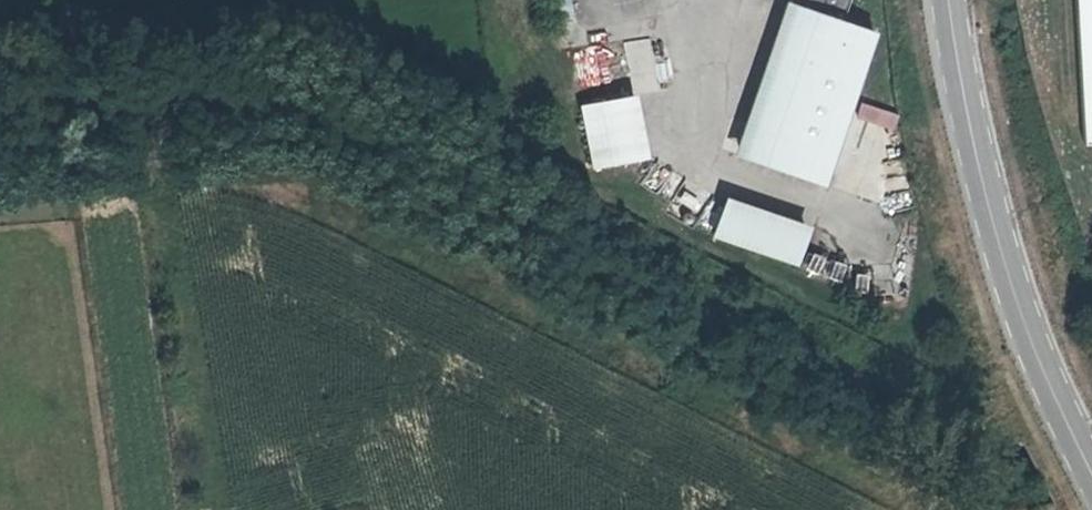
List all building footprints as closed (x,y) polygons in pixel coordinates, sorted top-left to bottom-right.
[(746,152),(827,179),(879,28),(846,17),(852,0),(797,0),(746,152)] [(1087,145),(1091,144),(1091,0),(1076,0),(1087,145)] [(630,63),(652,60),(650,39),(627,42),(630,63)] [(598,161),(643,152),(631,93),(586,102),(598,161)] [(861,102),(856,116),(894,128),(899,115),(861,102)] [(719,229),(799,256),(810,224),(729,198),(719,229)] [(805,268),(837,283),(845,265),(813,251),(805,268)]
